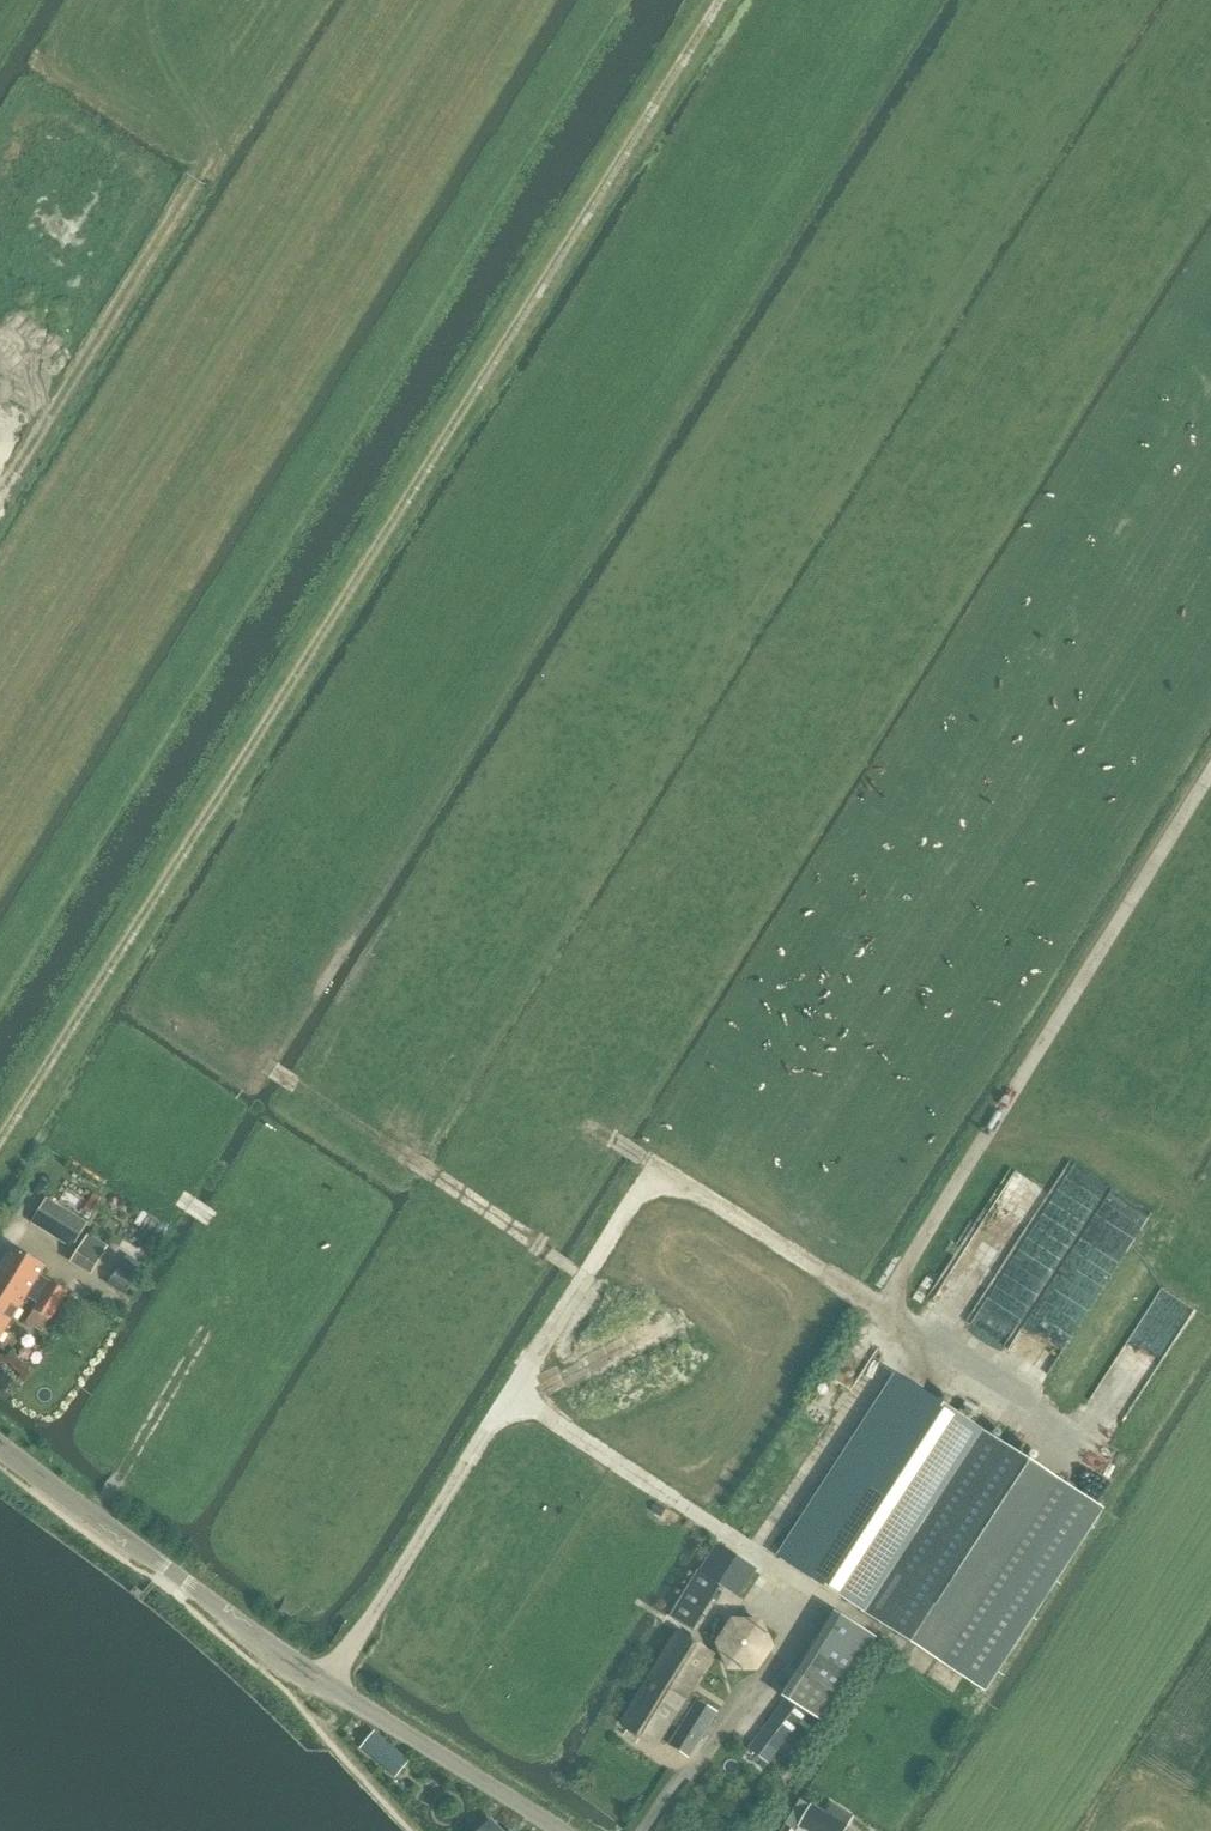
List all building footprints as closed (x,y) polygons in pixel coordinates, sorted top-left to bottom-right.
[(46,1196),(28,1223),(70,1250),(87,1223),(46,1196)] [(87,1234),(72,1257),(91,1270),(107,1248),(87,1234)] [(27,1297),(38,1304),(34,1310),(51,1320),(68,1292),(52,1282),(40,1276),(45,1267),(14,1248),(0,1270),(0,1340),(27,1297)] [(121,1263),(108,1284),(125,1295),(139,1274),(121,1263)] [(899,1376),(780,1559),(862,1611),(981,1689),(1099,1507),(980,1430),(899,1376)] [(698,1571),(671,1617),(693,1631),(720,1586),(738,1598),(757,1569),(718,1544),(700,1572),(698,1571)] [(786,1699),(758,1737),(760,1738),(774,1749),(793,1763),(824,1722),(826,1720),(876,1637),(835,1612),(784,1694),(782,1697),(786,1699)] [(733,1622),(719,1645),(730,1668),(756,1668),(771,1647),(759,1623),(733,1622)] [(676,1631),(621,1723),(657,1747),(672,1724),(679,1728),(669,1745),(691,1758),(718,1714),(698,1702),(700,1698),(692,1693),(717,1656),(676,1631)] [(375,1733),(362,1749),(396,1777),(409,1761),(375,1733)] [(852,1817),(831,1804),(825,1814),(808,1803),(803,1801),(787,1826),(790,1828),(796,1830),(844,1830),(852,1817)] [(491,1821),(481,1830),(501,1830),(491,1821)]
